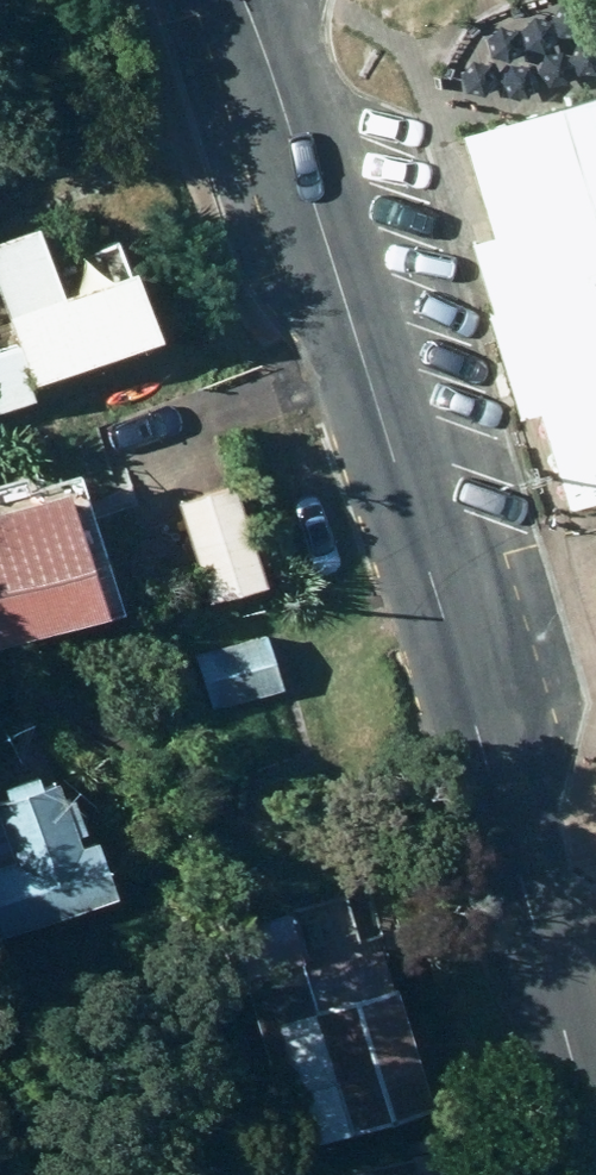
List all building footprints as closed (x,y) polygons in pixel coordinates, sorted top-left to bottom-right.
[(460,138),(493,243),(469,249),(493,322),(486,324),(519,427),(539,420),(571,518),(595,510),(595,94),(460,138)] [(66,273),(58,242),(6,259),(32,351),(0,360),(0,422),(1,424),(52,410),(47,390),(183,351),(165,285),(142,294),(130,255),(66,273)] [(247,493),(189,513),(223,612),(282,593),(247,493)] [(125,628),(95,504),(0,527),(0,657),(125,628)] [(214,713),(295,697),(284,638),(201,656),(214,713)] [(138,912),(122,852),(95,858),(78,796),(59,801),(55,787),(18,797),(21,807),(0,813),(0,917),(8,946),(138,912)] [(320,965),(359,955),(343,891),(304,901),(320,965)] [(271,983),(316,970),(302,919),(256,932),(271,983)] [(452,1114),(415,999),(409,1000),(394,953),(316,979),(319,986),(279,999),(325,1141),(361,1130),(365,1142),(452,1114)]
